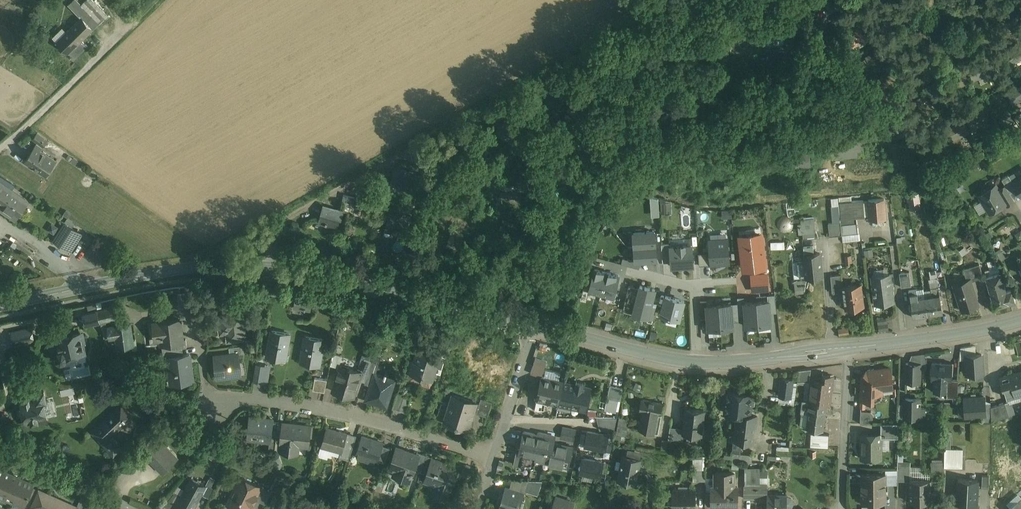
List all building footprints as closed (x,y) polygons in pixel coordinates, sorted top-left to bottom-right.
[(78,0),(76,0),(70,6),(82,20),(83,19),(92,30),(99,24),(83,6),(78,0)] [(93,0),(90,0),(83,6),(99,24),(100,26),(109,18),(93,0)] [(753,0),(737,0),(744,15),(757,8),(753,0)] [(936,0),(942,11),(953,4),(950,0),(936,0)] [(986,2),(992,11),(1003,5),(1000,0),(990,0),(986,2)] [(82,20),(56,42),(67,55),(81,42),(94,31),(92,30),(83,19),(82,20)] [(1013,21),(1001,29),(1007,38),(1019,31),(1013,21)] [(866,22),(851,30),(856,40),(871,32),(866,22)] [(968,31),(964,23),(955,29),(959,37),(968,31)] [(692,39),(678,30),(672,38),(687,47),(692,39)] [(998,33),(992,37),(995,44),(1000,41),(998,33)] [(917,38),(901,42),(903,52),(919,48),(917,39),(917,38)] [(81,42),(67,55),(72,61),(87,48),(81,42)] [(1006,59),(1005,60),(1010,69),(1020,63),(1020,51),(1006,59)] [(878,52),(864,60),(868,68),(882,59),(878,52)] [(930,52),(918,56),(922,68),(934,64),(930,52)] [(641,63),(631,53),(620,65),(629,75),(641,63)] [(603,74),(589,82),(593,90),(608,85),(603,74)] [(654,76),(637,77),(638,91),(655,90),(654,76)] [(698,84),(689,86),(693,99),(701,96),(698,84)] [(1007,91),(1013,104),(1020,100),(1020,84),(1007,91)] [(721,85),(715,102),(724,105),(730,88),(721,85)] [(799,90),(787,92),(791,109),(802,107),(799,90)] [(612,94),(604,106),(614,113),(622,101),(612,94)] [(1003,94),(987,102),(993,115),(1010,106),(1003,94)] [(670,114),(660,102),(651,110),(661,122),(670,114)] [(983,109),(967,117),(974,129),(977,128),(989,121),(983,109)] [(964,118),(952,124),(948,126),(954,139),(970,131),(964,118)] [(624,120),(611,127),(616,139),(628,133),(629,132),(624,120)] [(45,145),(39,141),(38,142),(33,138),(38,132),(31,127),(24,135),(30,139),(32,141),(37,144),(42,148),(45,145)] [(705,140),(701,141),(703,148),(714,144),(709,130),(703,132),(705,140)] [(48,140),(38,132),(33,138),(38,142),(39,141),(45,145),(48,140)] [(942,134),(931,133),(933,152),(943,151),(942,134)] [(30,139),(24,135),(23,136),(18,140),(23,146),(30,139)] [(671,143),(660,142),(658,158),(670,159),(671,143)] [(42,148),(37,144),(25,161),(46,175),(56,160),(41,150),(42,148)] [(433,148),(420,145),(417,163),(430,166),(433,148)] [(644,167),(631,158),(625,168),(639,177),(644,167)] [(414,172),(395,168),(392,183),(398,184),(398,186),(399,187),(400,185),(410,187),(414,172)] [(1013,182),(1020,195),(1020,177),(1013,182)] [(0,182),(0,204),(3,206),(14,191),(0,182)] [(995,185),(988,190),(985,189),(982,191),(981,194),(979,195),(990,213),(1006,203),(1007,203),(999,190),(995,185)] [(1015,201),(1005,186),(999,190),(1007,203),(1006,203),(1007,206),(1015,201)] [(379,193),(360,189),(357,204),(363,205),(362,207),(364,207),(364,205),(375,208),(379,193)] [(28,201),(14,191),(3,206),(7,209),(12,212),(18,216),(28,201)] [(916,193),(908,195),(910,209),(921,207),(919,193),(916,193)] [(355,197),(344,195),(343,200),(354,203),(355,197)] [(885,199),(869,200),(870,219),(873,219),(883,218),(886,218),(885,199)] [(672,213),(671,200),(661,200),(662,213),(672,213)] [(864,201),(840,203),(841,219),(857,218),(865,217),(864,201)] [(342,212),(324,207),(320,222),(326,223),(325,225),(327,226),(327,224),(338,227),(342,212)] [(572,207),(557,214),(561,224),(576,216),(572,207)] [(408,219),(390,215),(387,230),(392,231),(392,233),(394,233),(394,231),(405,234),(408,219)] [(520,222),(500,218),(498,231),(517,235),(520,222)] [(857,218),(841,219),(841,222),(842,235),(858,233),(857,218)] [(841,222),(829,223),(830,236),(842,235),(841,222)] [(78,232),(66,224),(55,241),(67,249),(67,248),(77,233),(78,232)] [(656,245),(655,231),(634,233),(635,247),(656,245)] [(815,231),(802,232),(803,239),(815,238),(815,231)] [(77,233),(67,248),(72,251),(82,235),(77,233)] [(466,237),(447,234),(445,248),(463,251),(466,237)] [(762,235),(740,237),(744,267),(765,264),(762,235)] [(546,241),(533,237),(532,241),(534,242),(533,248),(544,251),(546,241)] [(728,238),(710,240),(711,264),(729,263),(728,238)] [(670,244),(671,267),(695,266),(693,243),(670,244)] [(657,259),(656,245),(635,247),(636,261),(657,259)] [(820,253),(804,254),(807,278),(822,276),(820,253)] [(979,264),(973,266),(977,280),(984,277),(979,264)] [(973,266),(963,269),(967,281),(970,280),(971,282),(977,280),(973,266)] [(613,296),(619,275),(595,269),(589,290),(613,296)] [(999,273),(987,276),(987,275),(986,275),(987,276),(986,276),(990,290),(1005,286),(1002,275),(999,275),(999,273)] [(841,274),(831,275),(832,292),(839,291),(839,287),(842,286),(841,274)] [(890,274),(872,276),(874,290),(871,291),(872,293),(874,292),(876,304),(894,302),(890,274)] [(797,293),(807,291),(805,279),(795,281),(797,293)] [(967,281),(955,285),(954,284),(953,284),(962,311),(978,305),(971,282),(970,280),(967,281)] [(633,313),(650,317),(657,288),(640,284),(633,313)] [(842,286),(839,287),(839,291),(841,302),(845,302),(846,308),(847,308),(847,310),(855,309),(855,307),(864,306),(861,284),(842,286)] [(1005,286),(990,290),(994,307),(1010,303),(1007,294),(1011,293),(1010,290),(1006,291),(1005,286)] [(939,287),(931,288),(932,296),(925,297),(928,315),(943,313),(939,287)] [(918,298),(917,290),(909,291),(913,318),(928,315),(925,297),(918,298)] [(190,306),(190,292),(179,292),(179,306),(190,306)] [(770,293),(756,294),(759,332),(773,331),(770,293)] [(743,334),(759,332),(756,294),(741,295),(743,334)] [(684,300),(666,296),(661,314),(680,319),(684,300)] [(314,300),(296,297),(294,309),(312,312),(314,300)] [(737,334),(732,297),(718,298),(722,336),(737,334)] [(718,298),(703,300),(707,337),(722,336),(718,298)] [(98,310),(83,314),(86,325),(101,322),(98,310)] [(243,311),(218,315),(220,329),(227,328),(228,340),(246,337),(243,311)] [(891,317),(878,319),(880,331),(892,330),(891,317)] [(181,318),(157,322),(158,335),(162,335),(163,342),(163,343),(184,340),(183,338),(182,331),(181,331),(180,319),(181,319),(181,318)] [(158,335),(157,322),(148,323),(151,345),(162,343),(163,342),(162,335),(158,335)] [(130,323),(109,326),(111,336),(118,335),(119,345),(133,343),(130,323)] [(32,328),(13,332),(15,344),(34,340),(32,328)] [(290,333),(272,330),(268,356),(269,356),(269,353),(284,355),(284,358),(285,359),(290,333)] [(81,332),(73,334),(72,336),(67,337),(65,335),(57,337),(60,351),(59,351),(57,355),(58,359),(61,361),(65,360),(68,357),(68,356),(85,352),(81,332)] [(324,338),(306,335),(302,361),(303,361),(303,359),(319,361),(318,364),(319,364),(324,338)] [(184,340),(163,343),(163,342),(162,343),(163,349),(183,347),(187,346),(186,338),(183,338),(184,340)] [(247,343),(229,346),(230,352),(239,351),(240,351),(240,352),(248,351),(247,343)] [(975,346),(966,347),(966,355),(976,355),(975,346)] [(183,347),(163,349),(164,357),(168,356),(184,354),(183,347)] [(440,353),(419,347),(415,360),(417,361),(414,371),(414,372),(433,378),(435,370),(437,364),(436,364),(439,354),(440,354),(440,353)] [(230,352),(214,355),(217,376),(242,373),(240,352),(239,352),(239,351),(230,352)] [(343,355),(333,352),(331,364),(339,366),(340,364),(343,355)] [(184,354),(168,356),(170,372),(174,371),(175,381),(194,379),(190,353),(184,354)] [(926,353),(912,355),(908,363),(920,364),(920,369),(925,369),(926,353)] [(443,355),(440,354),(439,354),(436,364),(437,364),(435,370),(441,371),(446,355),(443,354),(443,355)] [(976,355),(966,355),(966,359),(967,374),(975,374),(983,373),(982,355),(976,355)] [(371,359),(365,357),(361,370),(362,371),(359,379),(365,381),(371,359)] [(539,373),(541,364),(546,365),(548,359),(535,357),(532,372),(539,373)] [(380,362),(372,359),(365,381),(365,383),(371,384),(374,372),(376,373),(380,362)] [(952,363),(932,362),(931,379),(935,379),(934,391),(947,392),(948,380),(951,380),(952,363)] [(908,363),(906,363),(906,381),(919,381),(920,369),(920,364),(908,363)] [(361,370),(340,364),(339,366),(333,389),(334,390),(334,388),(344,391),(343,392),(354,396),(359,379),(362,371),(361,370)] [(268,368),(256,366),(254,378),(266,380),(268,368)] [(811,368),(799,370),(798,381),(809,381),(811,368)] [(890,368),(867,370),(862,376),(861,399),(872,399),(874,399),(877,399),(879,398),(880,396),(881,393),(881,389),(893,387),(890,368)] [(433,378),(414,372),(414,371),(409,369),(407,373),(411,374),(409,378),(430,385),(433,378)] [(376,373),(374,372),(371,384),(366,399),(387,405),(395,379),(386,376),(387,372),(385,371),(384,375),(376,373)] [(1009,375),(1012,385),(1015,395),(1020,393),(1020,371),(1009,375)] [(328,378),(315,376),(313,388),(325,390),(328,378)] [(563,381),(553,379),(553,378),(542,376),(538,396),(539,396),(543,396),(543,397),(558,399),(557,404),(559,404),(564,380),(563,380),(563,381)] [(833,377),(822,376),(822,380),(812,379),(809,401),(810,401),(827,403),(827,404),(829,404),(833,377)] [(793,379),(781,377),(779,395),(791,397),(793,379)] [(591,387),(564,381),(564,380),(559,404),(559,402),(571,405),(571,406),(572,406),(572,405),(587,408),(591,387)] [(959,380),(951,380),(948,380),(947,392),(947,398),(958,398),(959,380)] [(623,388),(610,385),(608,397),(619,399),(621,399),(623,388)] [(1012,385),(1005,387),(1007,397),(1015,395),(1012,385)] [(45,390),(29,393),(29,396),(21,398),(26,423),(48,419),(44,400),(47,399),(45,390)] [(752,394),(728,391),(727,398),(726,398),(723,399),(723,403),(725,405),(726,406),(726,407),(731,408),(730,412),(737,413),(750,414),(752,394)] [(404,394),(398,392),(393,407),(400,409),(404,394)] [(404,394),(400,409),(407,411),(411,396),(404,394)] [(477,402),(453,394),(445,418),(453,420),(452,423),(467,428),(472,411),(474,412),(477,402)] [(493,400),(481,397),(476,412),(488,415),(493,400)] [(619,399),(608,397),(605,407),(617,410),(619,399)] [(984,397),(964,399),(965,408),(966,416),(983,415),(986,415),(985,400),(984,397)] [(663,402),(641,398),(639,409),(642,409),(639,429),(658,432),(662,413),(661,413),(663,402)] [(919,399),(905,399),(905,404),(905,416),(919,417),(919,399)] [(991,403),(985,400),(986,415),(983,415),(983,416),(983,422),(992,421),(991,403)] [(121,401),(91,428),(113,456),(129,442),(119,430),(134,417),(121,401)] [(827,403),(810,401),(809,401),(803,401),(803,402),(802,402),(801,410),(802,410),(802,411),(808,412),(806,426),(807,426),(807,427),(823,429),(827,404),(827,403)] [(1005,403),(991,407),(992,422),(1009,416),(1005,403)] [(704,409),(686,407),(683,433),(684,433),(684,430),(700,432),(700,435),(701,435),(704,409)] [(871,411),(861,410),(860,423),(873,423),(873,414),(871,411)] [(750,414),(737,413),(734,440),(754,442),(757,415),(750,414)] [(273,417),(251,415),(249,434),(257,435),(256,438),(270,440),(272,420),(273,417)] [(617,417),(600,417),(600,429),(615,429),(617,417)] [(628,419),(620,417),(619,424),(626,426),(628,419)] [(278,420),(272,420),(270,440),(276,440),(278,420)] [(284,421),(278,420),(276,440),(275,448),(281,448),(284,421)] [(310,424),(284,421),(281,448),(291,450),(293,450),(293,442),(308,444),(310,424)] [(899,423),(881,423),(881,433),(881,437),(898,437),(899,423)] [(684,427),(670,426),(669,438),(683,439),(684,433),(683,433),(684,427)] [(347,433),(327,427),(322,445),(342,450),(347,433)] [(578,431),(564,428),(561,439),(576,442),(578,431)] [(555,435),(539,432),(538,434),(524,431),(520,449),(518,449),(515,463),(532,466),(534,457),(545,459),(544,461),(568,466),(572,446),(553,442),(555,435)] [(608,435),(588,431),(585,445),(605,449),(608,435)] [(356,435),(347,433),(342,450),(344,451),(343,456),(349,458),(356,435)] [(829,434),(811,433),(811,447),(829,447),(829,434)] [(881,433),(862,433),(862,459),(881,459),(881,437),(881,433)] [(383,442),(363,435),(357,453),(377,459),(382,444),(383,442)] [(167,451),(152,436),(140,448),(163,472),(178,458),(170,449),(167,451)] [(308,444),(293,442),(293,450),(291,450),(291,452),(307,454),(309,444),(308,444)] [(390,447),(382,444),(377,459),(385,462),(390,447)] [(416,453),(397,447),(393,459),(395,459),(392,468),(400,471),(398,475),(410,479),(409,481),(410,481),(415,466),(419,454),(416,453)] [(963,449),(945,449),(944,467),(962,467),(963,449)] [(427,454),(417,451),(416,453),(419,454),(415,466),(422,468),(427,454)] [(753,454),(733,452),(732,459),(752,461),(753,454)] [(427,454),(422,468),(421,471),(426,473),(432,457),(432,458),(433,456),(427,454)] [(641,458),(623,454),(618,480),(619,480),(620,477),(635,480),(635,483),(636,483),(641,458)] [(447,464),(440,462),(441,461),(432,458),(432,457),(426,473),(425,477),(432,480),(431,482),(439,485),(436,495),(447,499),(450,489),(451,489),(459,465),(448,461),(447,464)] [(603,462),(583,458),(580,472),(600,476),(603,462)] [(506,463),(500,461),(497,471),(504,473),(506,463)] [(476,469),(464,465),(461,477),(473,480),(476,469)] [(0,467),(0,496),(14,502),(15,502),(24,506),(28,498),(33,487),(35,483),(0,467)] [(694,468),(693,468),(693,480),(705,480),(705,468),(702,468),(694,468)] [(760,469),(747,469),(747,485),(757,485),(760,485),(760,484),(760,469)] [(734,472),(715,472),(715,486),(712,486),(712,492),(712,505),(738,506),(738,487),(734,486),(734,472)] [(886,474),(865,474),(865,483),(862,483),(862,502),(882,502),(882,492),(886,492),(886,474)] [(241,475),(229,501),(236,505),(235,507),(239,508),(250,508),(255,498),(256,498),(262,486),(241,475)] [(181,495),(182,495),(174,508),(193,508),(196,503),(197,504),(207,485),(191,477),(181,495)] [(977,480),(958,479),(957,503),(977,504),(977,493),(976,492),(977,480)] [(542,481),(528,480),(525,491),(538,495),(542,481)] [(910,480),(910,481),(910,502),(930,502),(930,490),(930,480),(910,480)] [(213,488),(208,485),(204,494),(209,497),(213,488)] [(747,485),(744,485),(744,498),(757,498),(757,497),(757,488),(757,485),(747,485)] [(272,490),(262,486),(256,498),(265,503),(272,490)] [(38,489),(33,487),(28,498),(34,500),(39,489),(38,489)] [(505,487),(502,497),(501,496),(499,502),(500,502),(498,508),(519,508),(524,493),(505,487)] [(766,489),(757,488),(757,497),(766,497),(766,489)] [(39,489),(31,506),(39,508),(41,508),(48,493),(39,489)] [(696,489),(673,489),(672,507),(695,507),(696,489)] [(48,493),(41,508),(76,508),(77,506),(48,493)] [(274,494),(269,504),(279,508),(284,499),(274,494)] [(768,495),(767,500),(767,508),(787,508),(787,495),(768,495)] [(556,497),(552,508),(573,508),(575,503),(556,497)] [(313,498),(308,508),(310,508),(323,508),(325,504),(316,499),(313,498)] [(1018,501),(1009,508),(1010,508),(1020,508),(1020,504),(1018,501)]
